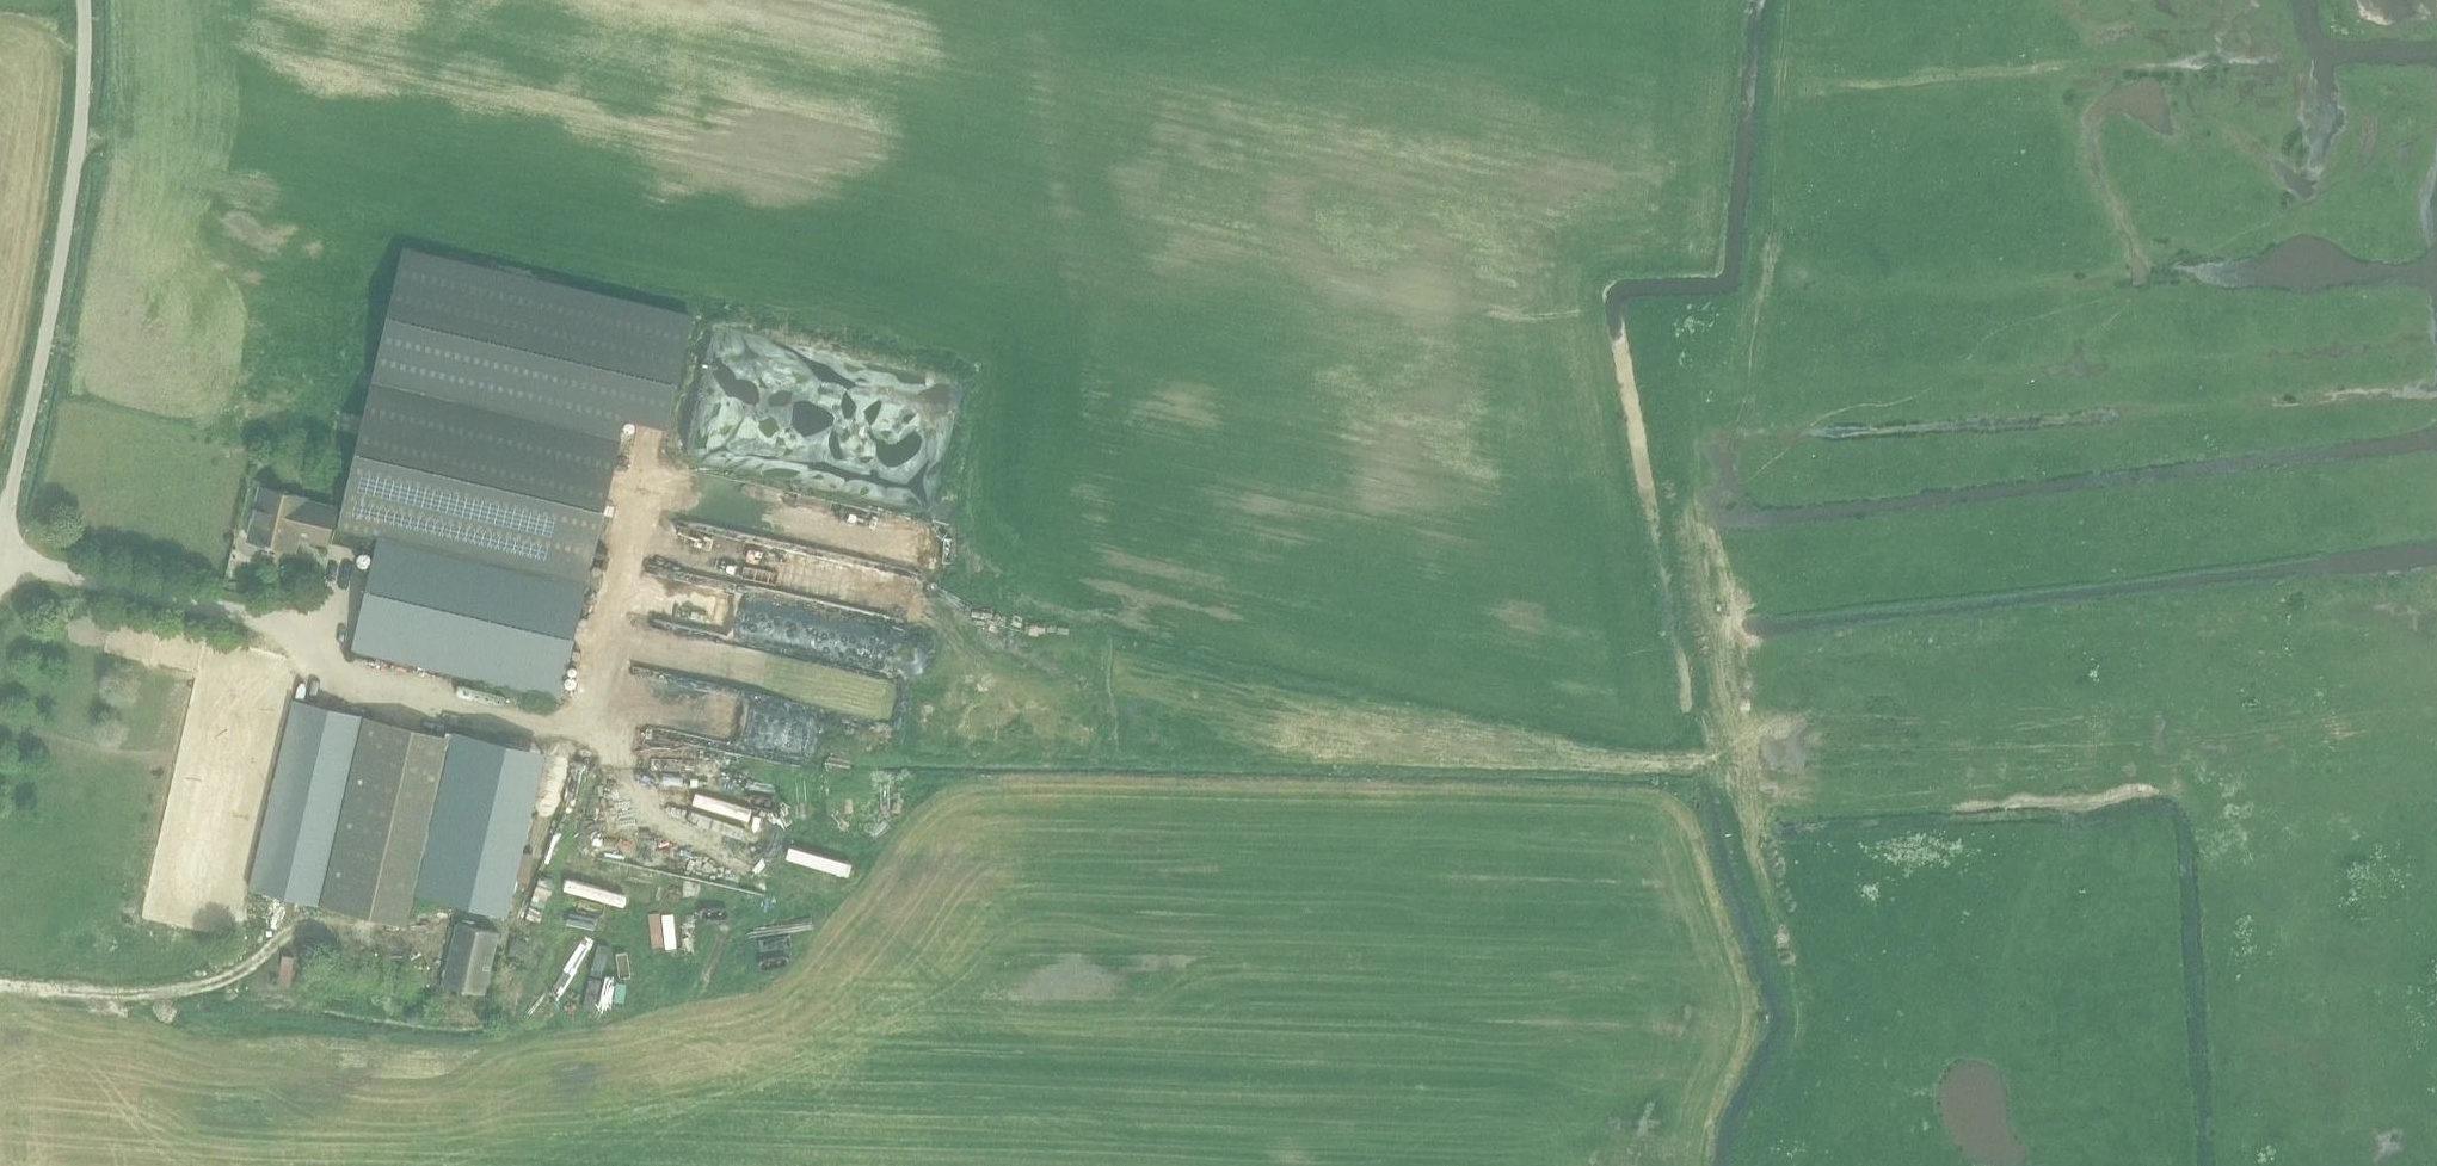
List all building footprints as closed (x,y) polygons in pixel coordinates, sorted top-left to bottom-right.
[(407,245),(375,385),(619,442),(628,401),(669,410),(692,310),(407,245)] [(382,526),(383,523),(589,571),(619,442),(375,385),(345,511),(335,508),(335,507),(305,500),(306,496),(261,486),(249,538),(294,549),(297,535),(327,542),(327,541),(375,552),(352,649),(559,697),(588,574),(382,526)] [(711,690),(709,701),(741,706),(743,695),(711,690)] [(250,888),(320,904),(407,924),(414,893),(450,736),(294,699),(250,888)] [(450,736),(414,893),(504,914),(542,754),(451,732),(450,736)] [(727,763),(727,751),(687,752),(688,765),(727,763)] [(458,922),(443,984),(483,993),(498,931),(458,922)]
